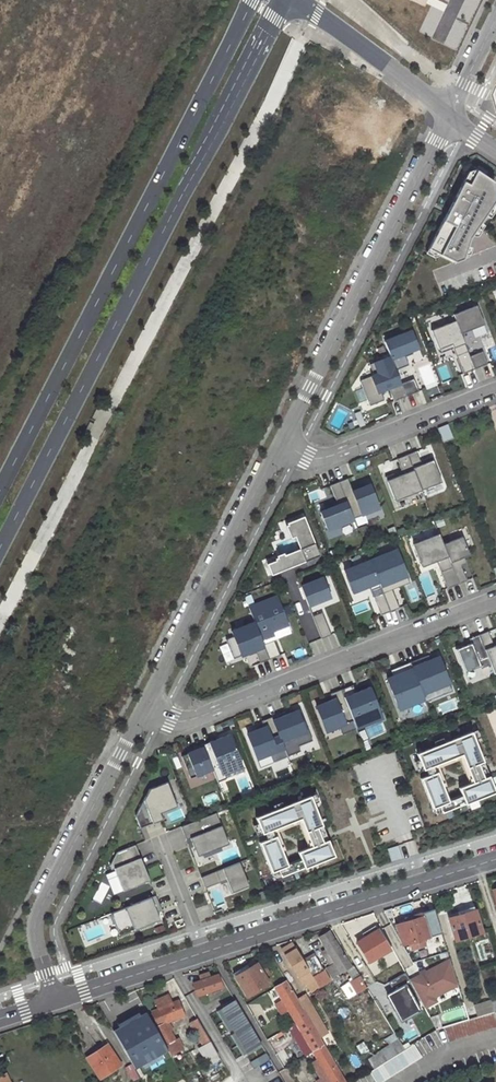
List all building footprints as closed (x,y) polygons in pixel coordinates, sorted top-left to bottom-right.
[(468,171),(429,249),(455,263),(462,260),(469,237),(495,199),(494,182),(476,169),(468,171)] [(461,333),(484,324),(476,305),(453,314),(455,320),(461,333)] [(453,348),(465,343),(461,333),(455,320),(431,330),(439,349),(452,344),(453,348)] [(408,365),(404,353),(417,348),(411,331),(384,342),(390,356),(395,370),(408,365)] [(463,373),(475,369),(470,356),(468,351),(456,355),(463,373)] [(475,369),(487,364),(482,351),(470,356),(475,369)] [(395,370),(390,356),(369,364),(374,375),(361,380),(360,382),(370,406),(384,400),(381,392),(389,388),(394,401),(406,396),(401,384),(395,370)] [(419,391),(414,378),(401,384),(406,396),(419,391)] [(444,442),(454,438),(448,424),(438,428),(444,442)] [(416,451),(407,454),(421,490),(441,482),(433,460),(421,464),(416,451)] [(393,473),(385,476),(395,500),(421,490),(407,454),(397,458),(403,473),(395,477),(393,473)] [(353,518),(379,508),(370,484),(362,487),(352,491),(351,486),(347,478),(339,482),(353,518)] [(329,508),(320,512),(328,530),(354,520),(353,518),(339,482),(330,485),(336,502),(338,505),(329,508)] [(352,491),(362,487),(361,482),(351,486),(352,491)] [(319,556),(303,516),(287,523),(292,537),(294,537),(299,549),(266,562),(271,575),(319,556)] [(439,534),(413,544),(420,563),(435,557),(447,588),(459,584),(443,544),(439,534)] [(462,536),(443,544),(459,584),(467,581),(461,565),(462,565),(460,561),(465,559),(464,557),(469,555),(462,536)] [(404,570),(396,549),(370,560),(378,580),(404,570)] [(370,560),(344,570),(351,589),(368,582),(369,586),(379,582),(378,580),(370,560)] [(407,576),(404,570),(378,580),(379,582),(380,586),(407,576)] [(301,586),(308,606),(330,597),(323,577),(301,586)] [(368,582),(351,589),(353,592),(369,586),(368,582)] [(399,607),(392,589),(383,592),(390,611),(399,607)] [(390,611),(383,592),(373,596),(381,615),(390,611)] [(276,596),(249,607),(254,622),(261,639),(273,635),(271,631),(287,625),(276,596)] [(331,634),(322,612),(312,616),(321,638),(331,634)] [(254,622),(231,631),(233,636),(226,639),(234,658),(255,650),(260,663),(269,659),(263,644),(261,639),(254,622)] [(491,664),(494,674),(495,673),(495,649),(488,631),(479,634),(491,664)] [(471,643),(455,649),(465,672),(480,666),(481,668),(491,664),(479,634),(469,638),(471,643)] [(274,640),(263,644),(269,659),(280,655),(274,640)] [(410,662),(422,694),(449,683),(439,656),(430,660),(424,662),(422,657),(410,662)] [(397,703),(412,697),(415,703),(424,699),(422,694),(410,662),(399,666),(401,673),(393,676),(387,678),(397,703)] [(393,676),(401,673),(399,666),(391,669),(393,676)] [(425,701),(452,691),(449,683),(422,694),(424,699),(425,701)] [(353,685),(341,689),(356,728),(363,725),(360,718),(380,710),(370,686),(356,692),(353,685)] [(341,689),(330,693),(333,700),(316,706),(326,731),(339,726),(342,734),(356,728),(341,689)] [(399,709),(415,703),(412,697),(397,703),(399,709)] [(272,716),(287,756),(300,751),(298,746),(312,740),(300,709),(286,715),(284,711),(272,716)] [(383,718),(380,710),(360,718),(363,725),(383,718)] [(261,720),(264,727),(247,733),(257,758),(270,753),(273,761),(287,756),(272,716),(261,720)] [(471,733),(418,753),(421,761),(417,763),(434,808),(441,805),(443,812),(494,793),(471,733)] [(218,782),(245,771),(230,734),(203,744),(213,769),(218,782)] [(191,778),(213,769),(203,744),(195,748),(196,750),(190,752),(182,755),(191,778)] [(149,788),(136,815),(140,828),(163,819),(160,812),(177,806),(167,781),(149,788)] [(311,796),(258,817),(261,825),(257,826),(274,872),(281,869),(283,876),(334,856),(311,796)] [(197,856),(228,843),(216,812),(181,826),(186,840),(190,838),(197,856)] [(116,852),(110,865),(111,869),(114,868),(123,891),(149,880),(135,844),(116,852)] [(248,886),(239,862),(201,877),(205,888),(226,879),(231,892),(248,886)] [(111,913),(119,935),(134,929),(134,930),(160,920),(157,912),(155,907),(159,905),(155,895),(111,913)] [(434,909),(423,912),(430,935),(441,932),(434,909)] [(481,931),(474,909),(449,917),(456,939),(481,931)] [(430,935),(423,912),(404,918),(405,922),(396,925),(402,944),(408,943),(409,948),(425,943),(423,938),(430,935)] [(390,949),(378,929),(357,941),(369,961),(390,949)] [(350,965),(329,930),(319,936),(330,954),(326,957),(331,965),(327,967),(332,975),(347,967),(353,977),(359,974),(352,963),(350,965)] [(293,942),(282,948),(302,983),(305,981),(313,977),(311,972),(303,960),(293,942)] [(321,966),(314,953),(303,960),(311,972),(321,966)] [(458,984),(450,959),(422,974),(423,976),(414,981),(428,1006),(436,1001),(434,997),(458,984)] [(270,985),(257,962),(235,975),(249,998),(270,985)] [(321,966),(311,972),(313,977),(320,987),(330,981),(321,966)] [(193,982),(197,995),(221,986),(217,974),(209,977),(208,972),(199,975),(201,980),(193,982)] [(390,983),(394,991),(405,985),(409,982),(405,974),(390,983)] [(425,1007),(428,1006),(414,981),(423,976),(422,974),(410,980),(425,1007)] [(359,976),(341,987),(348,998),(366,987),(359,976)] [(313,977),(305,981),(312,992),(320,987),(313,977)] [(288,1010),(312,1051),(324,1044),(319,1036),(297,998),(286,979),(274,986),(282,1000),(275,1004),(281,1013),(288,1010)] [(394,991),(386,995),(401,1021),(419,1011),(405,985),(394,991)] [(327,1031),(304,993),(297,998),(319,1036),(327,1031)] [(184,1012),(179,999),(172,1002),(168,994),(154,1000),(158,1008),(152,1010),(157,1024),(156,1025),(169,1048),(171,1052),(182,1046),(177,1036),(175,1037),(166,1021),(184,1012)] [(236,999),(218,1010),(230,1031),(234,1028),(248,1020),(236,999)] [(476,1005),(479,1016),(495,1011),(495,1000),(490,1002),(490,1001),(476,1005)] [(113,1030),(135,1068),(169,1048),(156,1025),(148,1010),(113,1030)] [(447,1028),(452,1042),(495,1028),(495,1012),(447,1028)] [(190,1021),(203,1044),(210,1040),(197,1017),(190,1021)] [(234,1028),(236,1032),(250,1024),(248,1020),(234,1028)] [(236,1032),(232,1034),(243,1055),(262,1044),(250,1024),(236,1032)] [(399,1040),(368,1059),(374,1069),(405,1049),(401,1042),(399,1040)] [(121,1063),(108,1044),(88,1057),(101,1077),(121,1063)] [(312,1051),(329,1079),(330,1081),(347,1081),(324,1044),(312,1051)] [(414,1045),(371,1071),(377,1081),(382,1081),(421,1057),(414,1045)] [(132,1064),(125,1067),(133,1081),(139,1077),(132,1064)]
